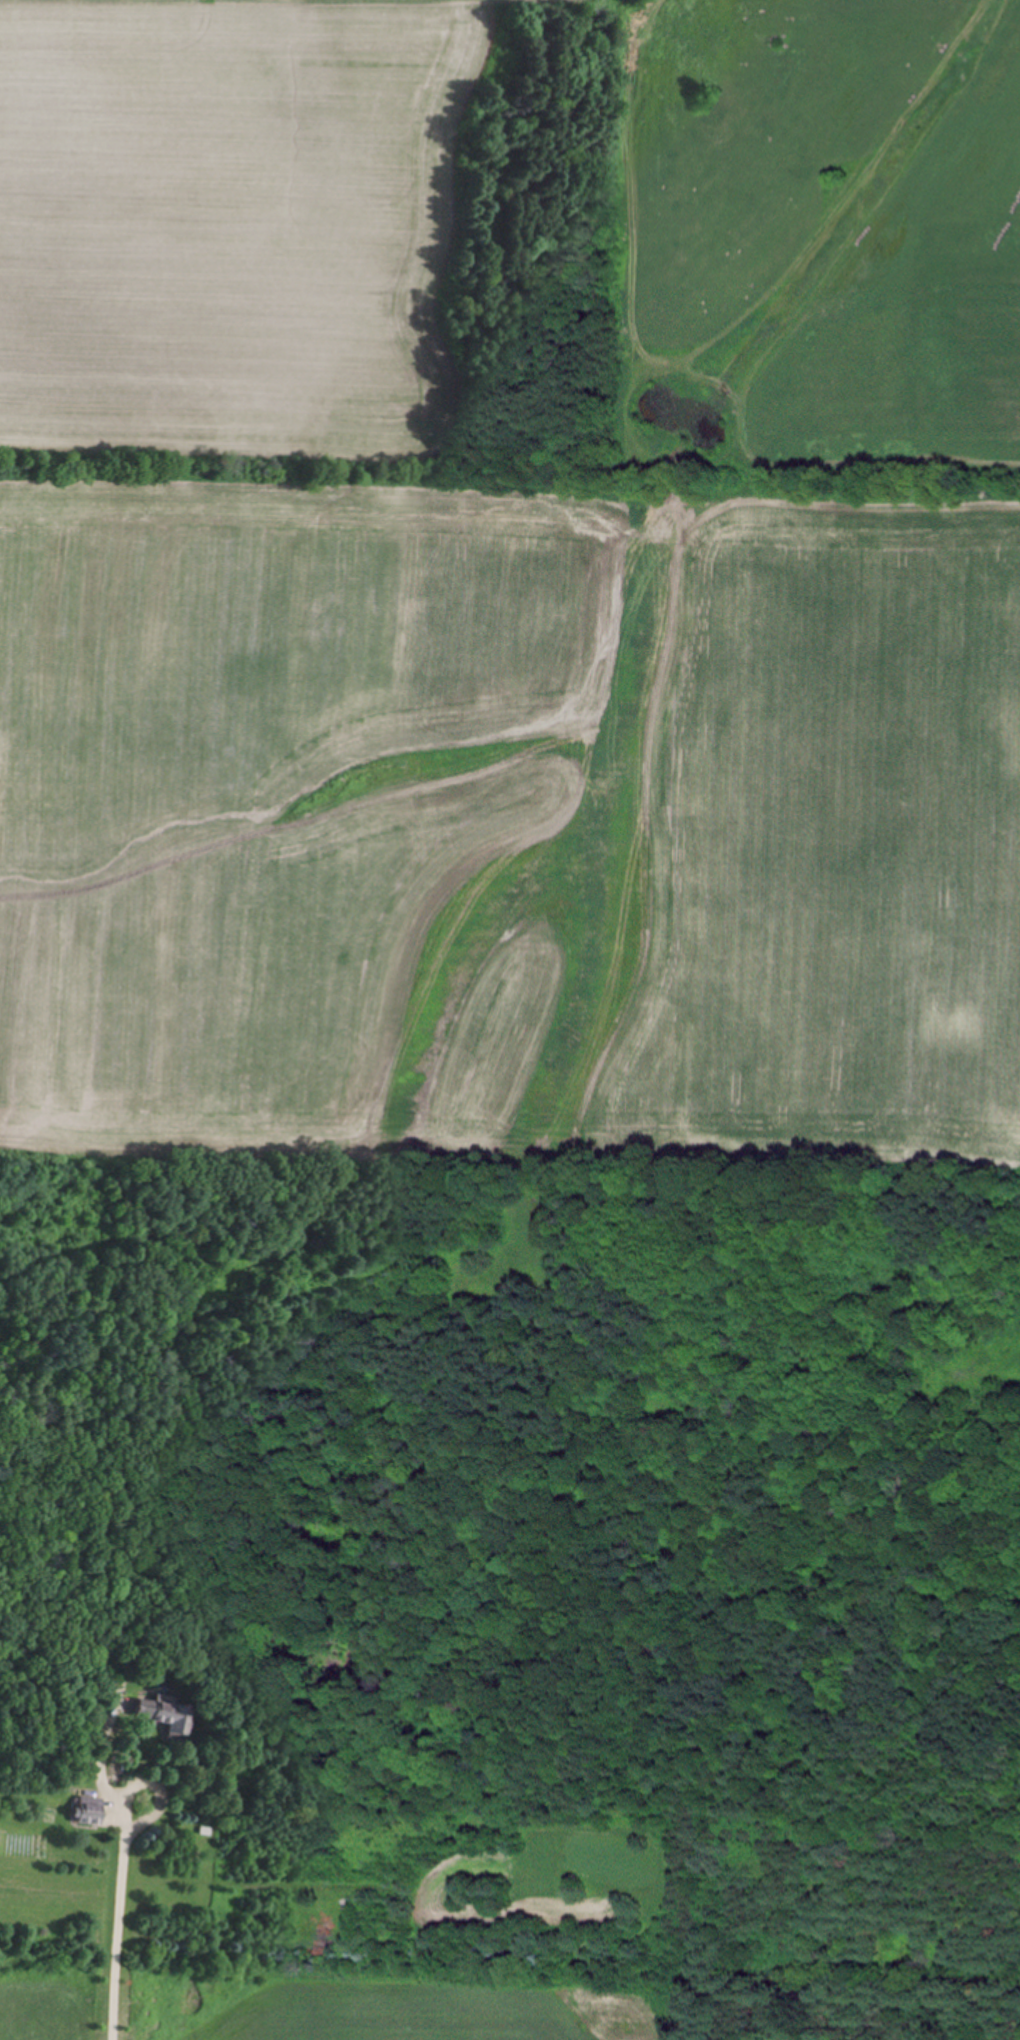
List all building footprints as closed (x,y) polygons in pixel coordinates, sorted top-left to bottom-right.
[(188,1702),(152,1698),(151,1703),(126,1700),(124,1719),(165,1724),(163,1740),(183,1742),(188,1702)] [(103,1825),(103,1799),(77,1799),(77,1825),(103,1825)]
